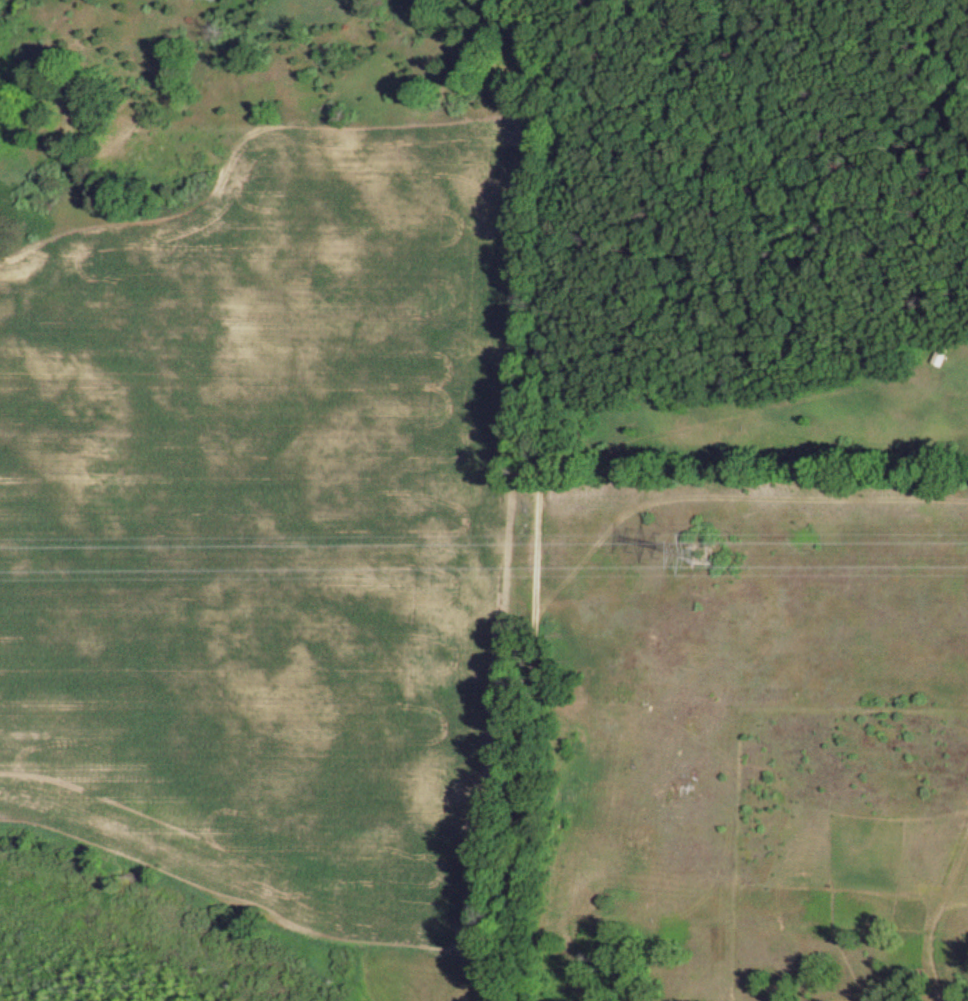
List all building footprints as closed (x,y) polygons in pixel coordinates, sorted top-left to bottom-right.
[(935,366),(945,370),(954,352),(945,347),(935,366)]
